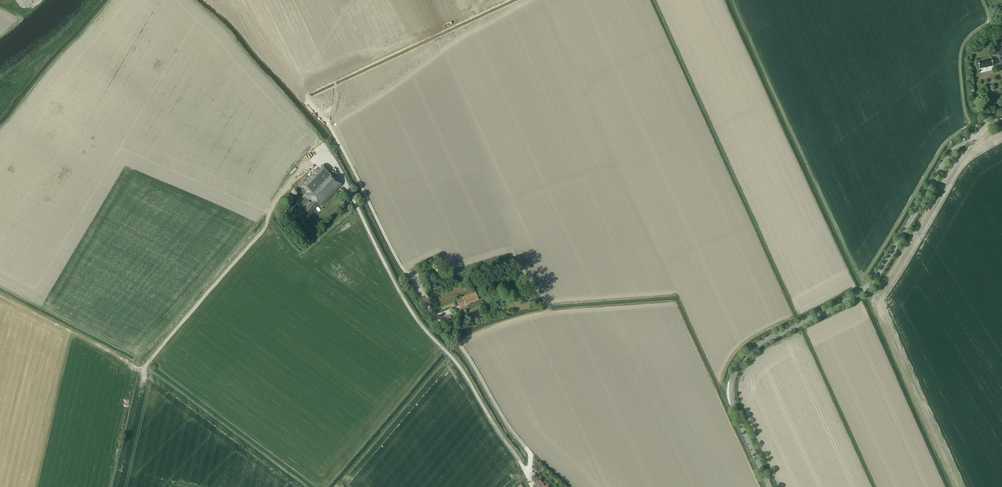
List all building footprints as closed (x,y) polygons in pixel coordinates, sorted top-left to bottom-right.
[(1001,64),(1001,45),(1001,44),(994,46),(997,57),(978,61),(980,69),(994,66),(994,67),(996,67),(997,67),(997,66),(998,65),(1001,64)] [(322,166),(305,182),(302,186),(308,192),(306,195),(312,202),(310,203),(308,201),(302,206),(305,209),(309,214),(319,204),(320,206),(341,185),(322,166)] [(342,196),(346,191),(341,187),(337,192),(342,196)] [(466,305),(478,300),(475,293),(463,298),(457,300),(460,307),(466,305)] [(442,324),(452,321),(450,315),(440,318),(442,324)] [(538,473),(542,468),(538,464),(533,468),(538,473)] [(544,486),(541,477),(533,480),(535,486),(549,486),(548,484),(544,486)]
